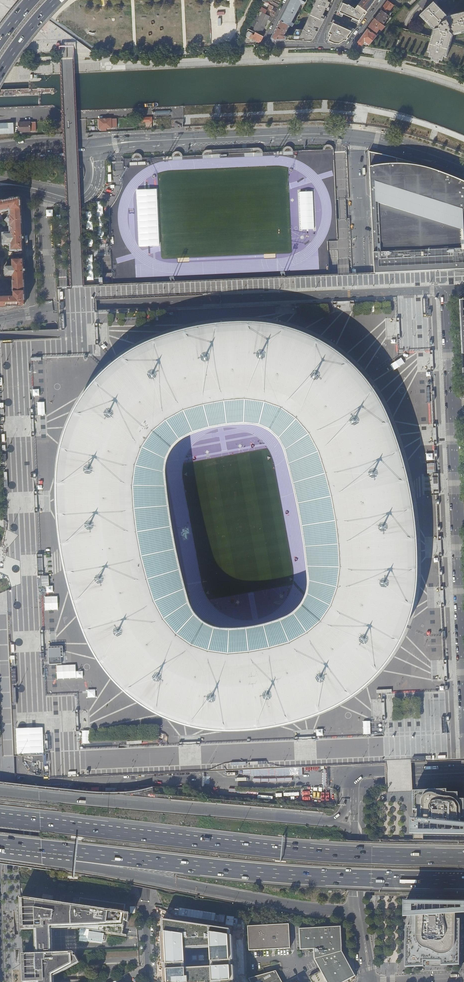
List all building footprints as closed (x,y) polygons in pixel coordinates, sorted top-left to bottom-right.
[(281,4),(279,3),(277,5),(272,2),(269,0),(270,0),(263,0),(262,2),(270,5),(278,9),(281,4)] [(305,3),(299,0),(292,0),(281,21),(290,26),(293,27),(294,24),(292,23),(302,4),(304,5),(305,3)] [(330,9),(333,2),(334,0),(319,0),(302,31),(296,31),(293,36),(288,36),(288,37),(285,41),(310,42),(314,39),(326,17),(328,12),(326,11),(327,8),(328,8),(330,9)] [(336,11),(361,22),(368,13),(358,6),(354,3),(354,2),(352,1),(350,0),(340,0),(336,11)] [(358,6),(368,13),(377,0),(363,0),(358,6)] [(389,1),(382,10),(387,14),(392,8),(398,12),(400,10),(389,1)] [(439,62),(440,61),(443,61),(444,57),(446,58),(453,35),(463,32),(463,13),(448,17),(433,3),(420,16),(434,30),(428,53),(430,53),(429,57),(432,58),(431,60),(439,62)] [(275,16),(278,9),(270,5),(268,9),(272,11),(270,14),(275,16)] [(382,10),(375,19),(383,25),(390,16),(387,14),(382,10)] [(263,13),(259,11),(251,28),(254,30),(263,13)] [(269,16),(265,14),(263,13),(254,30),(261,33),(270,16),(269,16)] [(375,19),(369,27),(374,31),(375,32),(378,28),(382,31),(385,27),(383,25),(375,19)] [(273,41),(285,41),(288,37),(285,35),(290,26),(281,21),(272,39),(273,41)] [(353,33),(331,22),(326,34),(325,42),(326,44),(341,45),(347,41),(353,33)] [(358,43),(359,47),(362,47),(365,42),(369,45),(377,36),(373,33),(374,31),(369,27),(358,43)] [(245,36),(257,42),(259,43),(261,42),(263,37),(248,29),(245,36)] [(111,118),(98,119),(98,129),(100,129),(100,131),(106,131),(106,129),(111,129),(111,128),(117,128),(116,119),(111,119),(111,118)] [(31,122),(18,122),(19,133),(31,132),(31,122)] [(14,134),(14,123),(0,124),(0,134),(14,134)] [(387,272),(389,272),(389,270),(395,270),(395,272),(449,270),(449,267),(455,267),(455,269),(463,269),(463,180),(450,174),(440,170),(430,167),(418,163),(409,160),(401,158),(389,155),(369,150),(372,234),(374,262),(374,273),(375,273),(375,272),(377,272),(387,272)] [(22,249),(20,200),(17,197),(0,201),(0,212),(7,211),(8,210),(10,209),(10,217),(9,217),(10,226),(11,226),(11,234),(3,234),(4,244),(11,243),(12,250),(16,250),(16,251),(19,251),(19,250),(22,249)] [(23,306),(25,304),(23,259),(19,259),(16,259),(16,260),(12,260),(12,266),(5,267),(5,276),(13,276),(13,281),(12,281),(13,292),(14,292),(14,297),(13,298),(11,298),(10,296),(0,297),(0,307),(23,306)] [(75,597),(79,611),(84,624),(89,636),(95,649),(99,656),(101,660),(106,666),(112,674),(117,680),(122,684),(127,689),(131,693),(136,697),(142,701),(147,704),(155,709),(160,712),(169,716),(174,718),(184,721),(190,723),(197,724),(203,725),(206,726),(218,727),(224,727),(237,727),(242,727),(252,726),(258,726),(270,724),(273,723),(280,722),(290,720),(296,718),(304,716),(311,713),(322,710),(333,704),(341,700),(347,697),(352,693),(357,690),(366,682),(371,678),(378,670),(383,664),(387,659),(390,654),(394,649),(397,643),(400,637),(403,632),(405,626),(407,621),(409,615),(411,611),(413,603),(414,597),(415,590),(416,582),(416,576),(416,569),(416,557),(416,545),(416,536),(415,529),(414,522),(413,513),(412,502),(411,495),(409,485),(407,479),(404,464),(400,449),(396,437),(390,423),(387,415),(385,409),(382,403),(379,398),(376,393),(369,383),(363,375),(355,366),(349,361),(343,356),(335,349),(328,345),(323,342),(318,339),(311,336),(306,333),(300,331),(294,329),(288,327),(284,326),(276,324),(270,323),(265,323),(257,322),(245,322),(239,322),(230,322),(223,323),(217,323),(210,324),(203,325),(190,328),(177,331),(165,335),(153,340),(141,345),(135,348),(130,351),(125,355),(118,360),(112,364),(107,368),(103,372),(98,377),(94,382),(90,386),(86,392),(81,399),(78,404),(76,409),(72,416),(68,427),(65,434),(63,440),(62,446),(60,454),(59,460),(59,466),(58,473),(58,480),(58,504),(59,516),(60,529),(63,545),(65,558),(68,574),(71,585),(75,597)] [(427,473),(427,463),(417,463),(417,473),(427,473)] [(41,585),(48,585),(49,576),(41,575),(41,585)] [(458,793),(448,793),(448,790),(414,792),(413,811),(418,811),(418,823),(418,824),(417,824),(413,824),(412,836),(414,836),(414,837),(463,838),(463,827),(462,827),(462,818),(463,818),(463,800),(458,800),(458,793)] [(284,798),(308,799),(309,791),(284,791),(284,798)] [(50,929),(70,928),(104,932),(104,933),(125,936),(125,935),(122,934),(123,921),(127,922),(129,913),(123,912),(124,910),(78,902),(78,906),(19,897),(21,930),(34,929),(35,955),(22,956),(23,981),(54,981),(54,976),(79,963),(75,956),(73,956),(73,954),(74,954),(51,954),(50,929)] [(78,902),(124,910),(125,904),(79,898),(78,902)] [(406,914),(411,914),(411,917),(411,928),(406,928),(406,969),(424,969),(424,964),(441,964),(441,969),(461,969),(462,922),(457,922),(458,915),(462,915),(462,904),(406,903),(406,914)] [(161,919),(164,981),(236,981),(235,980),(230,928),(161,919)] [(287,922),(244,924),(246,950),(289,948),(287,922)] [(299,933),(340,935),(341,928),(299,926),(299,933)] [(340,935),(299,933),(298,947),(312,948),(311,958),(313,962),(318,972),(308,977),(310,981),(344,981),(353,978),(340,953),(340,935)] [(275,970),(247,978),(249,981),(281,981),(275,970)]
